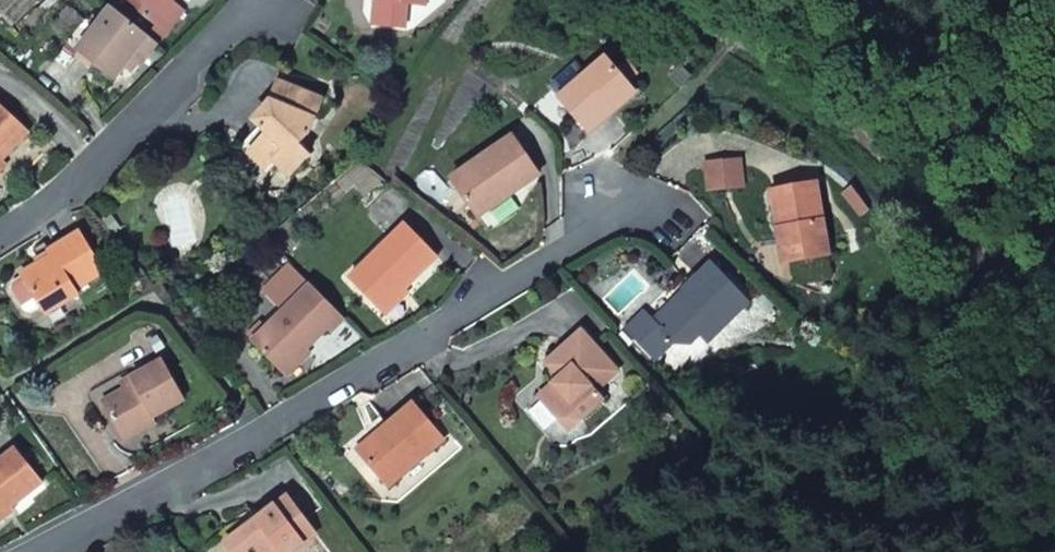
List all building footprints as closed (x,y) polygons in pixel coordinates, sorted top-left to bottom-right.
[(152,43),(179,10),(170,2),(171,0),(115,0),(108,8),(152,43)] [(372,21),(403,26),(407,3),(426,5),(427,0),(375,0),(372,21)] [(69,49),(68,51),(103,82),(117,66),(124,60),(129,65),(152,43),(108,8),(108,7),(89,27),(69,49)] [(69,49),(89,27),(82,21),(62,42),(69,49)] [(124,60),(117,66),(123,72),(129,65),(124,60)] [(602,66),(559,102),(585,133),(627,96),(602,66)] [(285,144),(294,138),(299,140),(316,100),(276,83),(266,107),(249,118),(256,126),(257,126),(263,133),(262,135),(241,152),(257,173),(264,166),(275,178),(299,160),(285,144)] [(28,137),(0,109),(0,166),(28,137)] [(256,126),(234,145),(241,152),(262,135),(263,133),(257,126),(256,126)] [(512,137),(452,176),(476,212),(505,192),(508,195),(538,175),(512,137)] [(739,162),(709,165),(712,189),(741,185),(739,162)] [(826,252),(816,182),(772,188),(781,258),(826,252)] [(412,227),(351,275),(378,309),(379,308),(407,286),(411,291),(412,290),(442,265),(412,227)] [(45,318),(77,298),(73,291),(100,274),(75,232),(46,250),(49,256),(38,263),(18,274),(19,277),(38,305),(45,318)] [(38,263),(49,256),(46,250),(43,245),(31,253),(38,263)] [(709,336),(746,302),(706,262),(672,295),(680,303),(657,324),(651,318),(650,317),(643,310),(627,325),(658,357),(674,341),(675,343),(688,343),(702,329),(709,336)] [(38,305),(19,277),(10,283),(8,290),(20,309),(28,311),(38,305)] [(277,374),(325,331),(328,334),(344,320),(311,286),(248,343),(277,374)] [(386,319),(415,296),(411,291),(407,286),(379,308),(378,309),(382,314),(386,319)] [(657,324),(680,303),(672,295),(650,317),(651,318),(657,324)] [(615,371),(583,333),(575,339),(552,358),(566,376),(559,382),(555,385),(560,391),(541,406),(552,418),(579,416),(601,398),(593,389),(615,371)] [(150,414),(181,396),(157,357),(127,374),(130,381),(97,399),(121,437),(153,419),(150,414)] [(566,376),(552,358),(544,365),(559,382),(566,376)] [(541,406),(560,391),(555,385),(536,400),(541,406)] [(385,430),(356,453),(383,487),(440,440),(410,403),(381,426),(385,430)] [(562,431),(579,416),(552,418),(562,431)] [(6,501),(10,507),(43,482),(16,449),(0,460),(0,506),(6,501)] [(316,536),(315,536),(288,498),(227,542),(234,551),(294,551),(316,536)] [(0,506),(0,522),(13,512),(10,507),(6,501),(0,506)]
